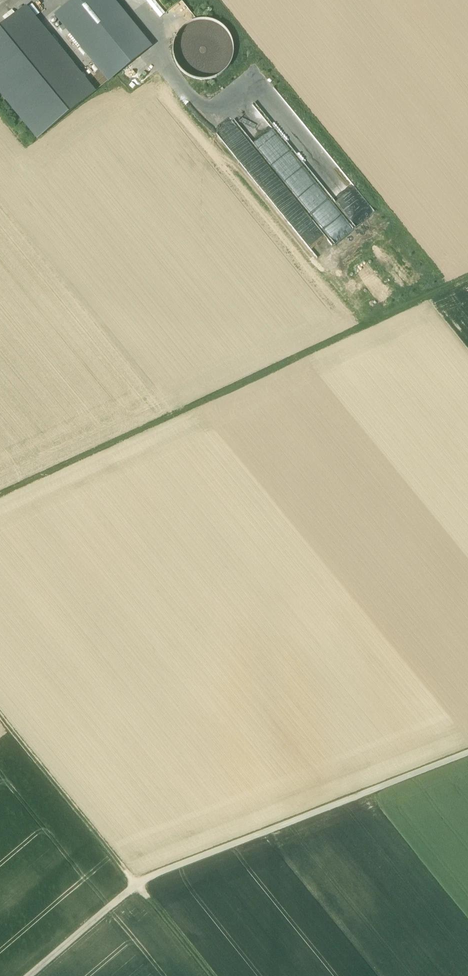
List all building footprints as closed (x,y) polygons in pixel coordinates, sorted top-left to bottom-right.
[(110,78),(149,46),(112,0),(77,0),(58,15),(110,78)] [(33,16),(37,13),(31,4),(26,7),(33,16)] [(37,136),(92,91),(26,10),(0,31),(0,91),(37,136)] [(182,28),(176,36),(173,45),(174,55),(177,64),(183,72),(192,77),(201,79),(211,78),(220,74),(227,67),(232,58),(233,49),(231,39),(226,30),(219,24),(210,20),(200,20),(190,22),(182,28)]
